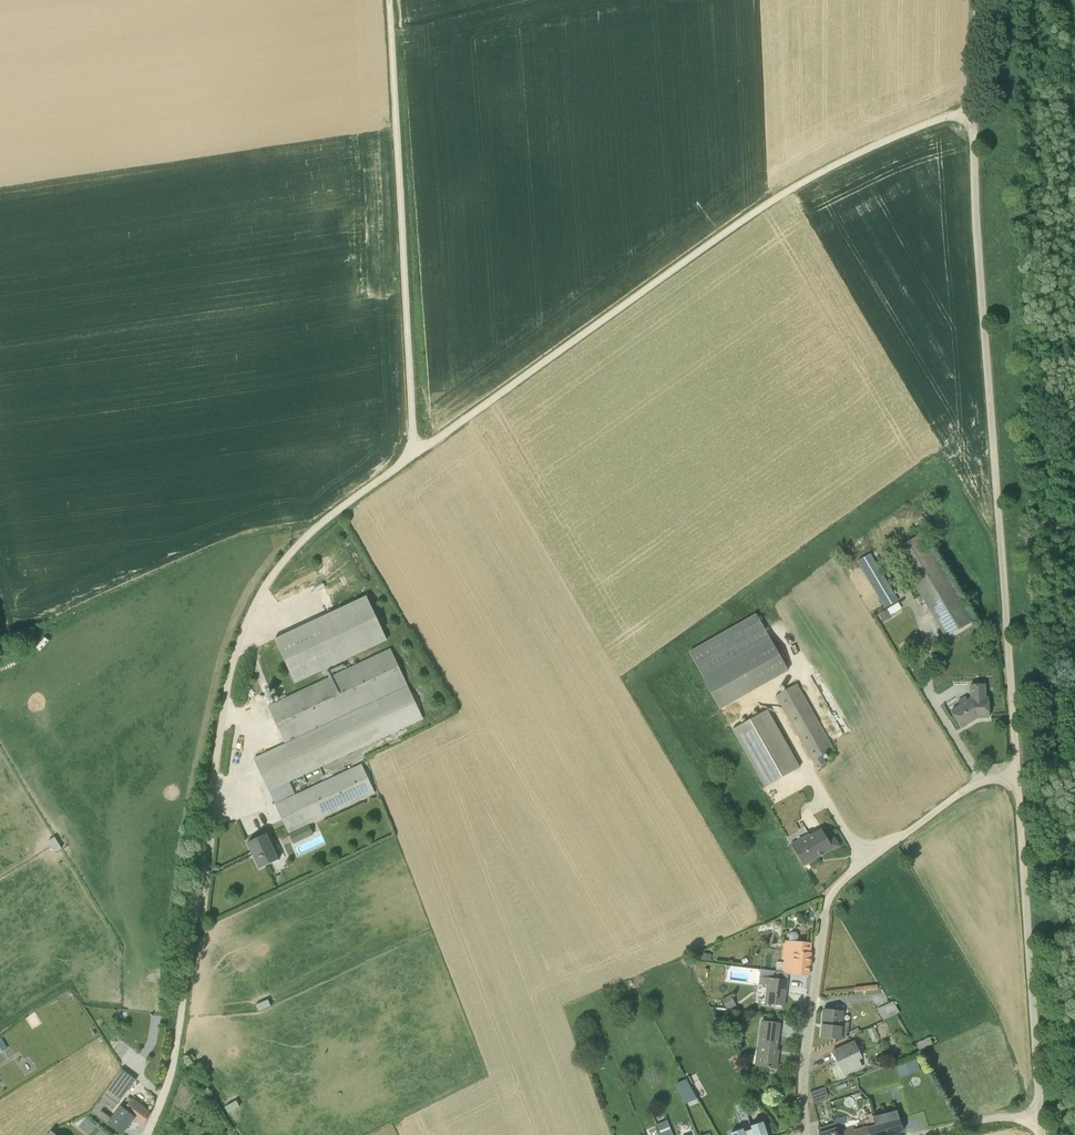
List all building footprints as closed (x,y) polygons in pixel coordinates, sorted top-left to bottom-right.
[(921,533),(893,549),(945,637),(973,621),(921,533)] [(871,553),(857,561),(885,607),(898,599),(871,553)] [(274,639),(294,682),(386,639),(366,596),(274,639)] [(876,615),(880,622),(883,621),(883,622),(892,617),(891,614),(901,608),(898,602),(876,615)] [(702,677),(720,709),(788,670),(756,613),(688,651),(703,677),(702,677)] [(407,686),(390,648),(267,706),(284,743),(407,686)] [(833,748),(797,683),(775,696),(816,768),(826,762),(822,754),(833,748)] [(951,711),(961,727),(974,719),(972,717),(974,715),(980,714),(980,717),(989,716),(988,697),(985,697),(985,684),(969,684),(970,698),(967,699),(965,696),(957,701),(960,705),(951,711)] [(289,781),(422,718),(407,686),(252,758),(274,804),(295,794),(289,781)] [(767,709),(731,729),(764,787),(800,767),(767,709)] [(374,792),(360,764),(275,804),(286,828),(288,833),(298,828),(374,792)] [(289,834),(293,843),(313,834),(308,825),(289,834)] [(808,833),(790,844),(803,865),(833,848),(834,849),(839,846),(834,837),(828,841),(821,828),(809,835),(808,833)] [(247,842),(259,868),(278,859),(266,833),(247,842)] [(800,942),(784,940),(782,959),(784,959),(784,962),(777,962),(776,971),(783,971),(783,973),(808,975),(810,953),(811,943),(800,942)] [(761,969),(760,970),(759,984),(767,986),(764,1004),(785,1006),(788,980),(789,974),(782,973),(783,972),(761,969)] [(730,1008),(738,1010),(730,995),(722,999),(727,1009),(730,1008)] [(893,1001),(877,1009),(884,1020),(900,1012),(893,1001)] [(844,1011),(824,1009),(821,1037),(842,1040),(847,1037),(849,1022),(843,1022),(844,1011)] [(740,1020),(731,1014),(726,1022),(734,1028),(740,1020)] [(780,1023),(761,1020),(757,1051),(756,1051),(755,1066),(776,1069),(776,1068),(778,1056),(776,1056),(780,1023)] [(873,1027),(867,1030),(873,1042),(879,1039),(873,1027)] [(583,1032),(577,1034),(579,1042),(586,1040),(583,1032)] [(929,1037),(916,1044),(919,1050),(933,1044),(929,1037)] [(862,1058),(854,1040),(831,1051),(838,1067),(839,1067),(843,1076),(844,1077),(863,1068),(859,1060),(862,1058)] [(895,1068),(899,1077),(919,1069),(916,1060),(895,1068)] [(121,1069),(90,1111),(106,1123),(106,1124),(120,1134),(121,1134),(134,1119),(142,1126),(143,1126),(150,1113),(132,1099),(123,1109),(120,1107),(110,1118),(100,1111),(106,1103),(114,1109),(136,1079),(121,1069)] [(677,1081),(686,1102),(698,1097),(689,1076),(677,1081)] [(813,1089),(815,1099),(828,1098),(827,1087),(813,1089)] [(870,1134),(888,1134),(902,1131),(897,1110),(872,1117),(874,1124),(867,1127),(870,1134)] [(872,1117),(872,1114),(868,1115),(869,1119),(859,1122),(859,1119),(854,1120),(848,1121),(848,1122),(847,1123),(845,1116),(834,1119),(834,1123),(838,1134),(870,1134),(867,1127),(874,1124),(872,1117)] [(667,1120),(656,1124),(660,1134),(673,1134),(667,1120)] [(730,1133),(731,1134),(767,1134),(763,1122),(750,1126),(751,1129),(744,1131),(743,1129),(730,1133)] [(834,1123),(817,1128),(819,1133),(818,1134),(819,1134),(838,1134),(834,1123)]
